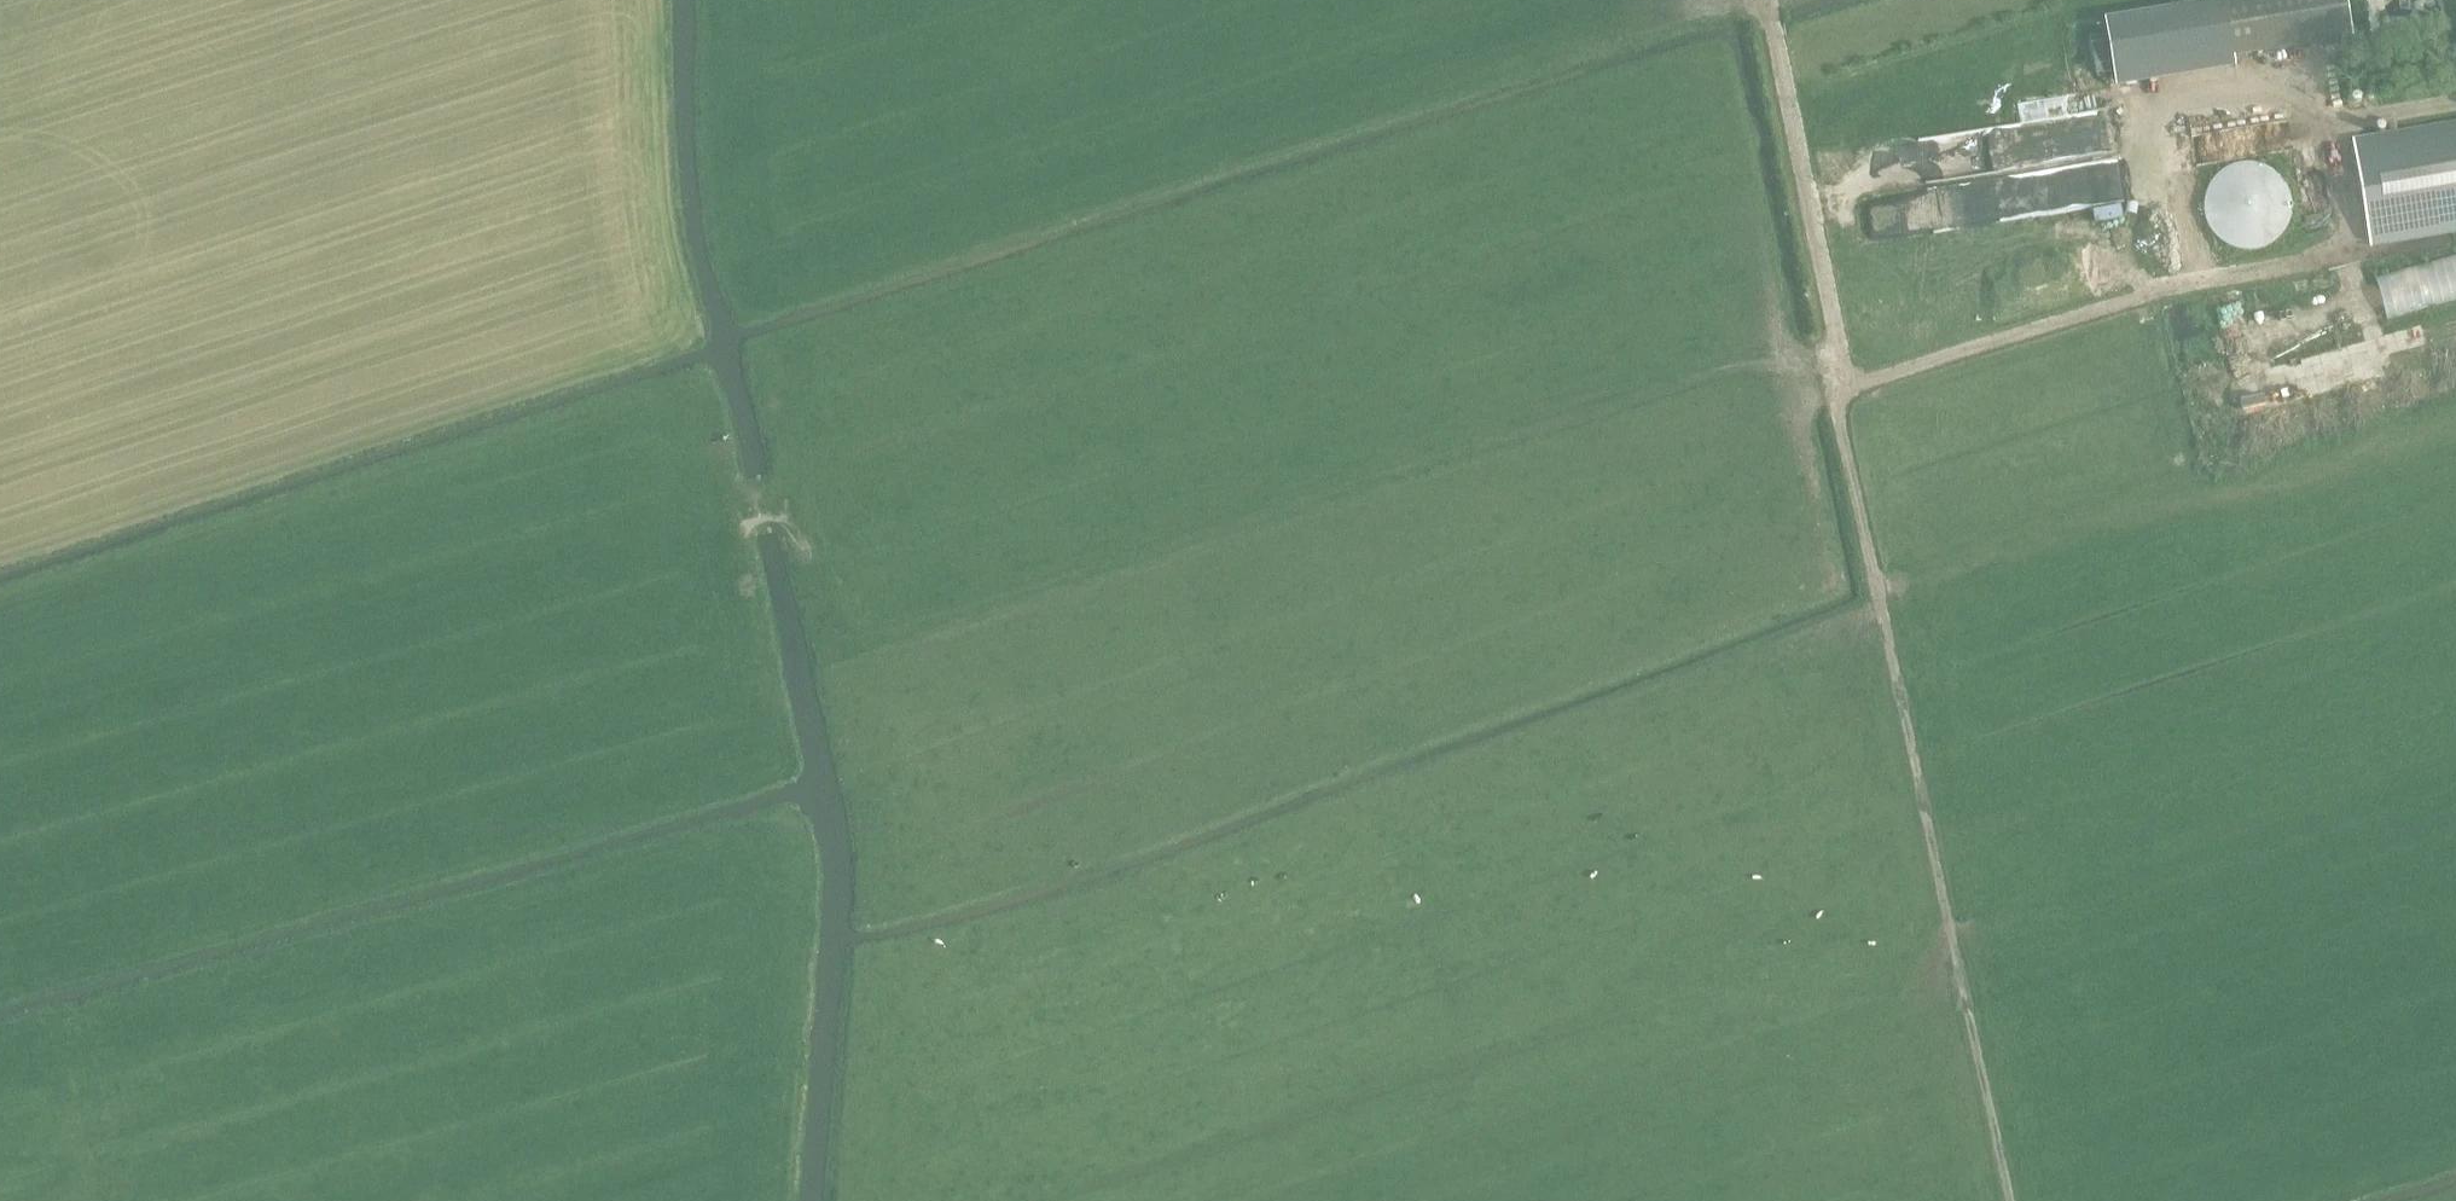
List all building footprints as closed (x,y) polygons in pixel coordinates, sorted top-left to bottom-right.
[(2225,0),(2234,58),(2354,38),(2347,0),(2227,0),(2225,0)] [(2371,246),(2455,232),(2455,124),(2353,141),(2371,246)] [(2291,211),(2292,203),(2291,195),(2289,188),(2285,180),(2280,175),(2274,170),(2268,166),(2260,164),(2252,163),(2245,164),(2237,166),(2230,170),(2224,175),(2220,180),(2216,188),(2214,195),(2213,203),(2214,211),(2216,218),(2218,223),(2224,230),(2229,235),(2238,240),(2245,242),(2252,242),(2259,242),(2267,240),(2274,236),(2280,231),(2286,223),(2289,218),(2291,211)]
